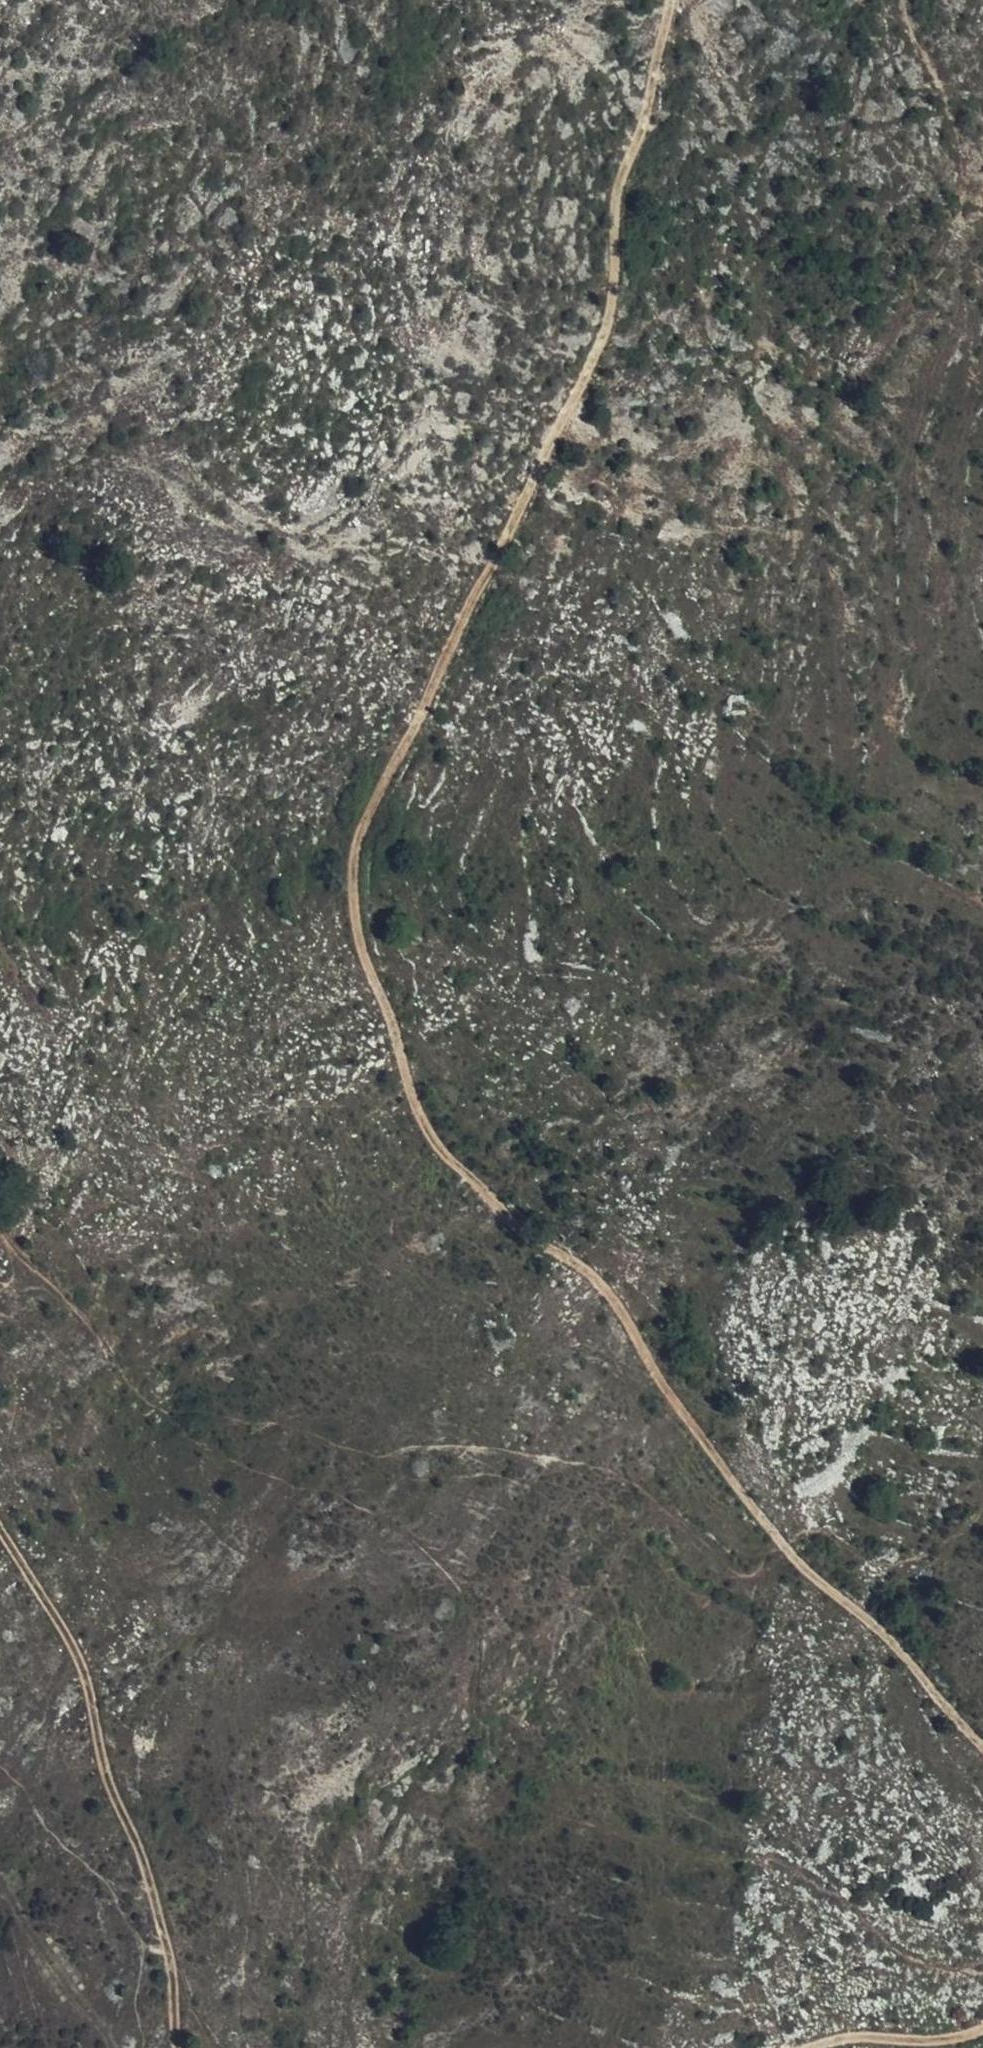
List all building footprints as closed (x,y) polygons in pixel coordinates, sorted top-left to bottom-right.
[(744,696),(727,696),(727,713),(743,713),(744,696)]
